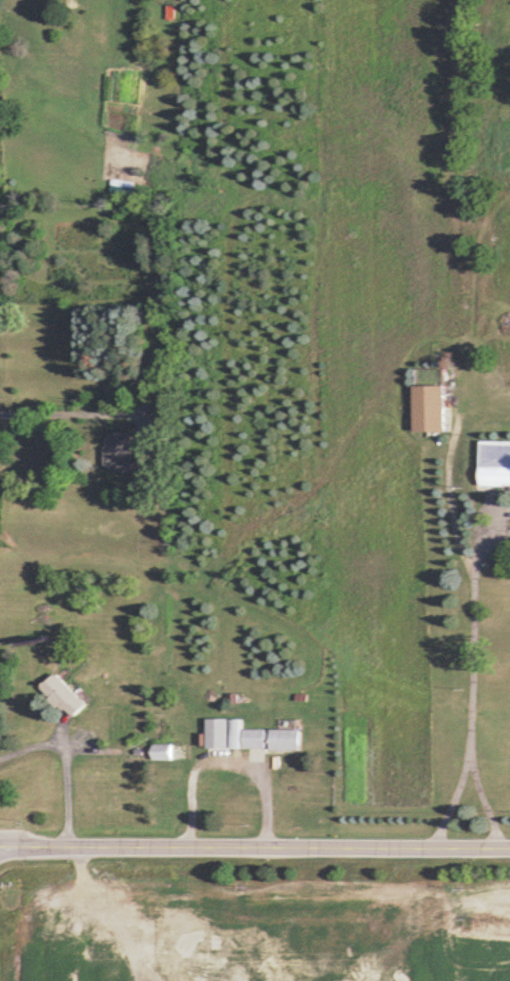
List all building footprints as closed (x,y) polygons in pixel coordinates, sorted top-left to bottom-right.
[(444,385),(413,385),(413,431),(444,431),(444,385)] [(131,475),(133,434),(106,433),(104,474),(131,475)] [(480,464),(480,485),(509,485),(509,464),(480,464)] [(73,718),(87,704),(56,672),(41,687),(73,718)] [(243,748),(267,748),(267,728),(243,728),(243,748)] [(270,750),(300,750),(300,728),(270,728),(270,750)] [(172,744),(153,744),(153,759),(172,759),(172,744)]
